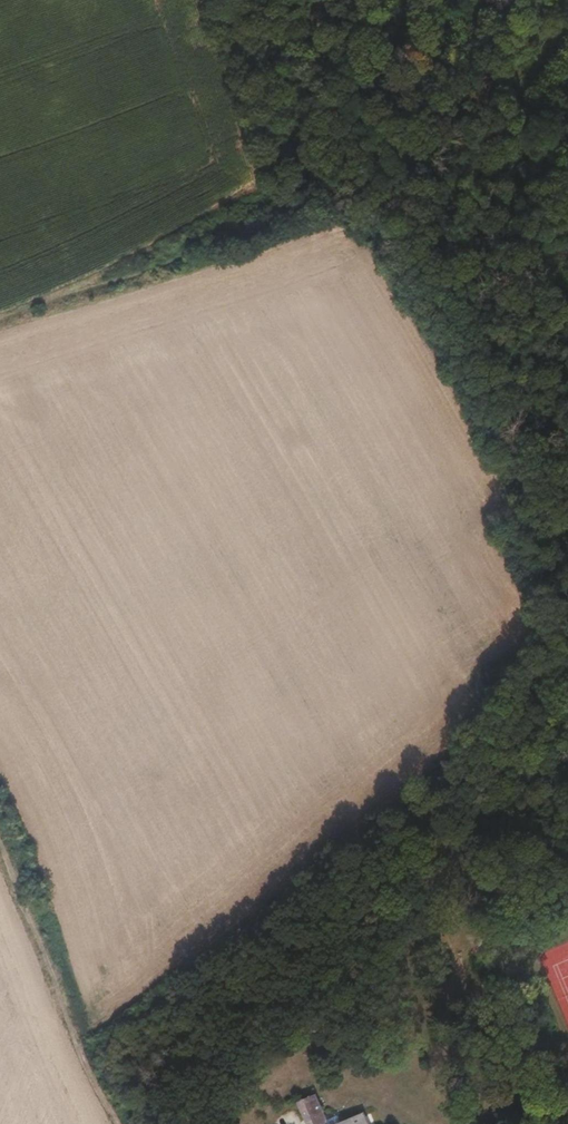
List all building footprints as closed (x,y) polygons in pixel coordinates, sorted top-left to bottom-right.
[(559,642),(566,651),(567,650),(567,635),(559,642)] [(319,1092),(301,1100),(312,1123),(334,1123),(319,1092)] [(368,1110),(337,1123),(375,1123),(368,1110)]
